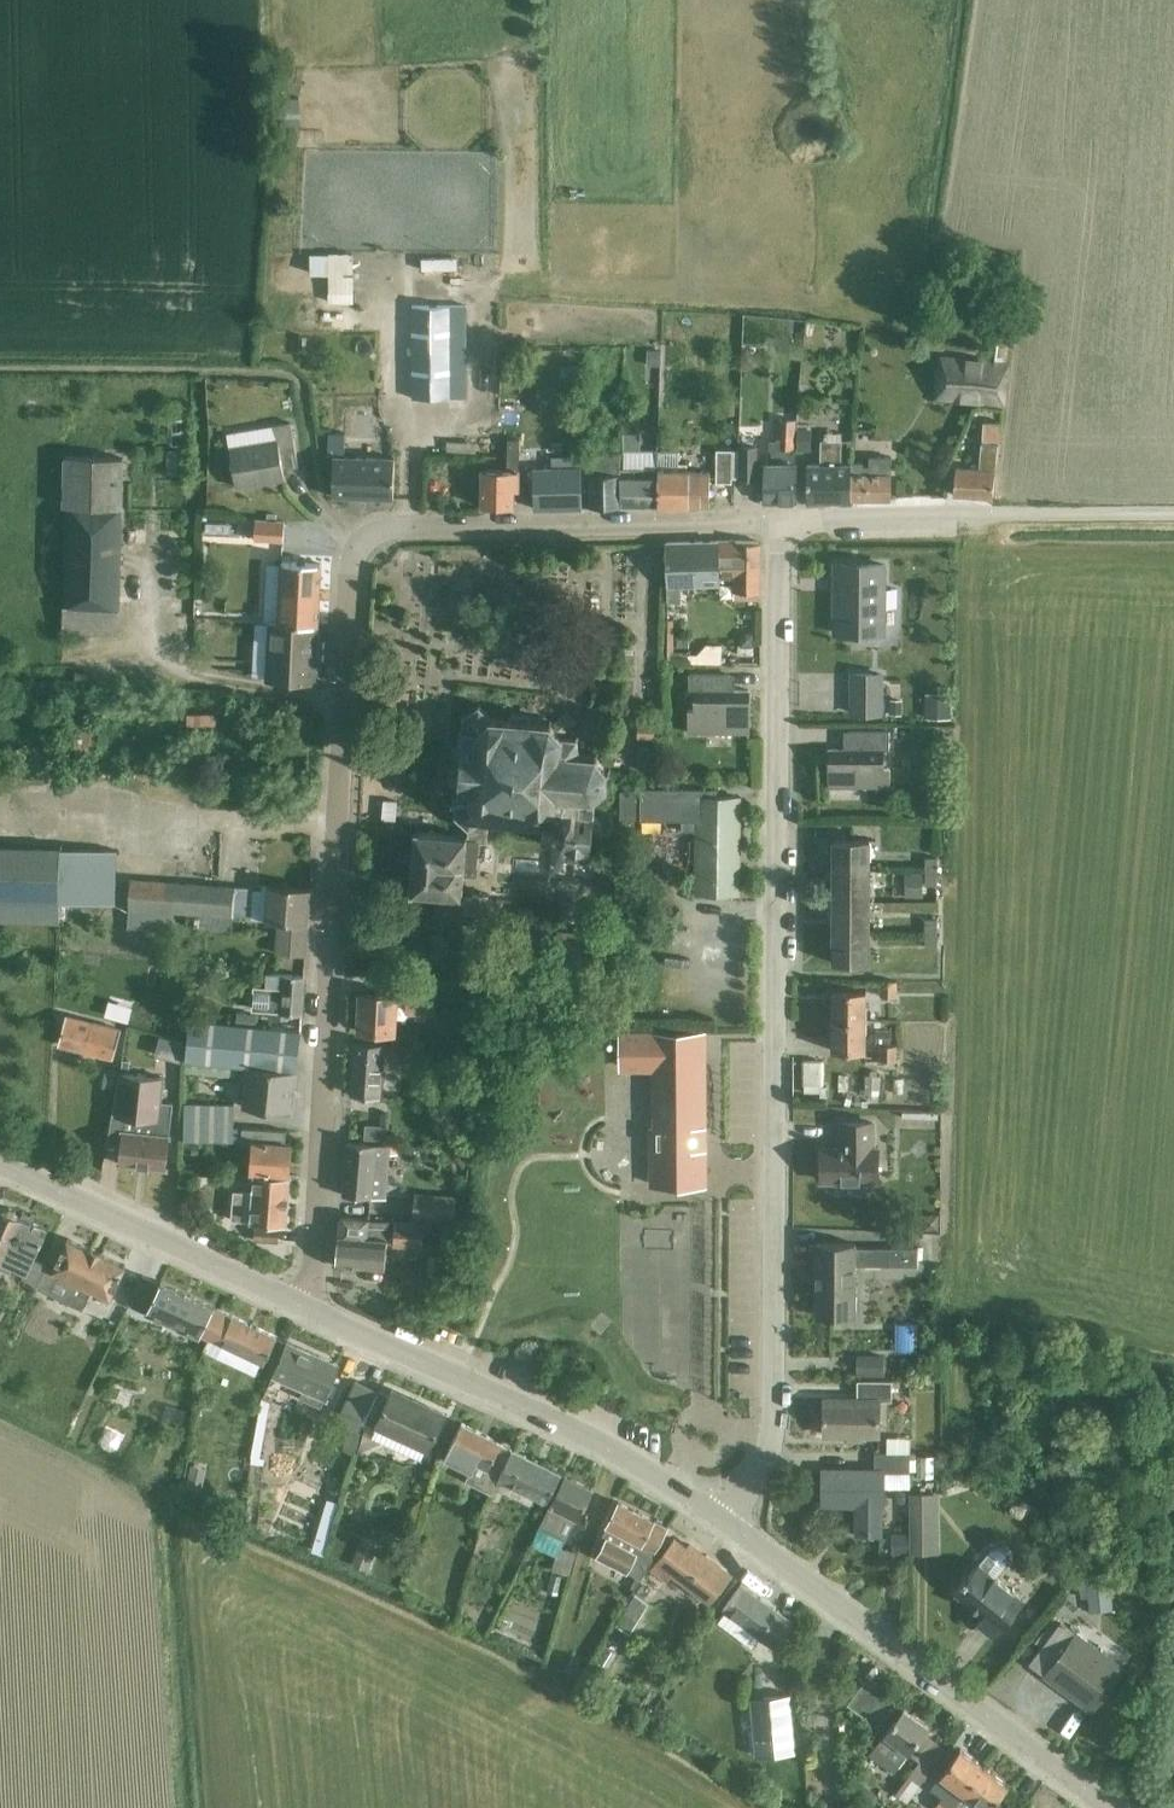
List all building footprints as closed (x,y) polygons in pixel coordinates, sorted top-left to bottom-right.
[(328,253),(309,253),(309,273),(328,273),(328,253)] [(457,257),(422,257),(422,269),(458,268),(457,257)] [(353,291),(329,291),(329,302),(353,302),(353,291)] [(467,397),(467,306),(413,306),(413,398),(467,397)] [(744,325),(741,348),(763,350),(765,328),(744,325)] [(1004,405),(1009,364),(1006,364),(1009,342),(997,340),(995,362),(941,356),(936,398),(1004,405)] [(650,365),(661,365),(661,350),(650,350),(650,365)] [(724,399),(723,414),(737,415),(738,400),(724,399)] [(795,501),(796,448),(795,448),(796,420),(779,419),(778,441),(770,441),(770,449),(772,449),(772,462),(766,463),(765,502),(795,501)] [(999,444),(1001,423),(984,421),(982,443),(979,469),(956,467),(954,494),(993,498),(998,444),(999,444)] [(277,440),(230,448),(237,487),(285,479),(283,469),(299,467),(291,422),(275,425),(277,440)] [(799,429),(798,448),(811,448),(812,429),(799,429)] [(394,498),(395,458),(345,457),(346,434),(329,433),(328,457),(334,457),(333,496),(394,498)] [(623,453),(620,453),(621,473),(622,506),(657,506),(658,450),(640,450),(640,433),(624,433),(623,450),(623,453)] [(519,489),(520,440),(508,440),(508,470),(482,469),(482,506),(514,506),(514,489),(519,489)] [(808,464),(807,501),(851,501),(853,465),(851,465),(842,465),(842,441),(824,441),(821,441),(821,464),(808,464)] [(738,450),(737,478),(740,478),(757,478),(758,447),(741,446),(741,450),(738,450)] [(680,451),(658,450),(657,506),(658,506),(689,506),(689,505),(710,505),(710,472),(688,471),(688,463),(679,462),(680,451)] [(738,450),(718,450),(718,481),(734,482),(734,478),(737,478),(738,450)] [(621,473),(620,453),(581,453),(581,467),(581,507),(622,506),(621,473)] [(122,634),(128,458),(70,456),(69,506),(71,507),(66,632),(122,634)] [(853,465),(851,501),(891,501),(892,457),(870,457),(870,466),(864,466),(864,462),(851,462),(851,465),(853,465)] [(581,507),(581,467),(534,469),(535,509),(581,507)] [(236,515),(234,534),(248,536),(250,516),(236,515)] [(221,517),(207,517),(207,536),(221,536),(221,517)] [(284,541),(285,521),(256,520),(255,539),(284,541)] [(41,565),(53,565),(54,541),(42,541),(41,565)] [(735,541),(667,543),(668,586),(668,595),(669,603),(685,602),(685,585),(720,584),(720,578),(734,579),(734,599),(760,599),(760,542),(735,541)] [(282,562),(279,622),(318,625),(321,564),(282,562)] [(862,566),(838,566),(838,579),(847,579),(847,590),(835,591),(835,633),(859,633),(859,631),(882,631),(882,608),(896,608),(896,589),(885,589),(885,564),(862,564),(862,566)] [(753,615),(738,615),(738,630),(753,630),(753,615)] [(318,625),(270,622),(267,680),(316,683),(318,625)] [(746,634),(741,639),(741,646),(754,646),(754,634),(746,634)] [(736,674),(730,674),(689,674),(689,691),(695,691),(695,708),(689,708),(689,732),(748,733),(748,740),(749,740),(750,690),(736,690),(736,674)] [(882,674),(853,674),(852,713),(882,713),(882,674)] [(902,698),(890,698),(890,713),(901,713),(902,698)] [(926,699),(926,718),(951,718),(951,699),(926,699)] [(479,840),(479,841),(487,841),(489,817),(501,818),(501,822),(503,822),(503,823),(521,825),(521,823),(523,823),(523,820),(544,821),(542,843),(565,845),(564,851),(601,854),(604,817),(594,816),(595,800),(594,797),(606,787),(609,788),(610,786),(606,785),(608,769),(611,768),(611,766),(607,767),(597,756),(599,752),(597,751),(595,755),(580,754),(577,739),(579,736),(578,735),(575,737),(562,736),(577,722),(567,711),(552,725),(551,724),(553,721),(551,720),(549,723),(531,722),(532,718),(529,718),(530,716),(512,715),(512,716),(510,716),(509,720),(491,718),(481,707),(481,703),(479,703),(479,707),(466,716),(463,714),(462,715),(465,717),(464,730),(460,729),(458,746),(453,746),(450,784),(455,784),(454,801),(458,801),(457,813),(453,815),(454,817),(457,815),(469,826),(468,835),(470,835),(471,839),(479,840)] [(204,720),(204,709),(180,709),(181,721),(204,720)] [(77,723),(76,755),(92,756),(93,729),(91,729),(91,723),(77,723)] [(655,738),(655,723),(638,723),(638,738),(655,738)] [(850,749),(830,749),(829,786),(890,786),(890,767),(884,767),(884,750),(890,750),(890,731),(850,731),(850,749)] [(652,754),(639,754),(639,771),(652,771),(652,754)] [(641,788),(621,788),(620,819),(640,820),(682,820),(682,831),(698,831),(698,893),(739,893),(739,797),(716,797),(716,789),(641,788)] [(384,800),(382,820),(396,821),(397,801),(384,800)] [(933,801),(917,802),(918,817),(933,817),(933,801)] [(470,835),(468,835),(416,831),(412,892),(441,895),(441,897),(436,896),(434,914),(511,921),(512,900),(489,898),(489,894),(473,892),(473,897),(462,897),(464,875),(476,875),(479,841),(479,840),(471,839),(470,835)] [(834,839),(834,871),(870,871),(870,839),(834,839)] [(60,921),(61,902),(115,904),(117,850),(0,846),(0,919),(60,921)] [(926,857),(926,871),(937,871),(937,857),(926,857)] [(834,871),(833,901),(870,901),(870,871),(834,871)] [(937,871),(926,871),(926,885),(937,885),(937,871)] [(923,896),(923,874),(906,874),(906,896),(923,896)] [(251,916),(253,887),(131,879),(128,928),(171,931),(172,911),(234,915),(251,916)] [(252,919),(266,920),(279,921),(276,953),(306,955),(311,888),(257,884),(257,898),(253,898),(252,919)] [(833,901),(833,931),(870,931),(870,901),(833,901)] [(926,918),(926,932),(937,932),(937,918),(926,918)] [(870,931),(833,931),(833,962),(869,963),(870,931)] [(937,932),(926,932),(926,946),(937,946),(937,932)] [(303,1014),(305,976),(273,974),(272,988),(256,987),(255,986),(254,986),(253,1010),(254,1010),(270,1011),(270,1018),(281,1019),(281,1013),(303,1014)] [(897,996),(897,981),(881,980),(881,996),(897,996)] [(833,1020),(866,1020),(866,990),(833,990),(833,1020)] [(433,1012),(434,994),(395,992),(395,996),(361,994),(360,1030),(394,1031),(396,1005),(409,1006),(409,1011),(433,1012)] [(108,1004),(105,1014),(130,1021),(132,1011),(108,1004)] [(237,1013),(236,1023),(257,1026),(258,1016),(237,1013)] [(113,1058),(121,1029),(67,1015),(59,1044),(113,1058)] [(293,1112),(301,1030),(257,1026),(236,1023),(190,1019),(185,1070),(237,1076),(238,1065),(247,1066),(243,1106),(293,1112)] [(866,1020),(833,1020),(833,1050),(866,1050),(866,1020)] [(892,1031),(876,1031),(876,1043),(892,1043),(892,1031)] [(653,1184),(704,1184),(704,1129),(700,1129),(699,1062),(703,1062),(703,1034),(622,1034),(622,1066),(657,1066),(657,1129),(653,1129),(653,1184)] [(404,1062),(405,1046),(385,1044),(355,1041),(351,1094),(381,1096),(384,1059),(404,1062)] [(896,1060),(896,1045),(881,1045),(880,1060),(896,1060)] [(820,1088),(819,1054),(798,1055),(799,1088),(820,1088)] [(106,1072),(103,1087),(114,1089),(116,1074),(106,1072)] [(160,1101),(163,1076),(121,1072),(121,1073),(120,1073),(113,1115),(135,1117),(134,1131),(123,1130),(119,1163),(167,1168),(170,1135),(171,1124),(174,1102),(160,1101)] [(242,1140),(243,1127),(234,1127),(235,1104),(185,1103),(184,1139),(234,1140),(242,1140)] [(896,1106),(896,1119),(930,1120),(931,1107),(896,1106)] [(878,1180),(878,1148),(873,1148),(874,1122),(842,1122),(842,1148),(822,1148),(822,1180),(878,1180)] [(389,1127),(366,1125),(365,1139),(388,1141),(389,1127)] [(286,1130),(243,1127),(242,1140),(252,1141),(250,1171),(290,1173),(292,1144),(286,1143),(286,1130)] [(386,1197),(388,1175),(389,1154),(398,1154),(398,1145),(348,1141),(343,1194),(386,1197)] [(290,1178),(289,1178),(255,1175),(253,1192),(234,1191),(232,1219),(285,1224),(287,1224),(290,1178)] [(457,1197),(416,1193),(414,1220),(455,1224),(457,1197)] [(43,1272),(47,1264),(33,1257),(47,1228),(0,1206),(0,1207),(0,1267),(10,1272),(14,1264),(26,1270),(22,1278),(37,1285),(43,1272)] [(926,1215),(926,1228),(939,1228),(939,1215),(926,1215)] [(386,1266),(390,1220),(341,1217),(337,1263),(386,1266)] [(432,1233),(433,1223),(395,1220),(394,1245),(423,1247),(424,1232),(432,1233)] [(279,1242),(280,1228),(256,1226),(254,1240),(279,1242)] [(50,1275),(43,1272),(37,1285),(43,1291),(83,1310),(92,1290),(111,1299),(126,1265),(68,1238),(50,1275)] [(855,1243),(817,1243),(817,1316),(855,1316),(855,1265),(918,1265),(918,1247),(855,1247),(855,1243)] [(209,1338),(222,1310),(214,1307),(214,1306),(161,1281),(160,1283),(143,1275),(129,1304),(200,1337),(201,1334),(209,1338)] [(443,1289),(426,1288),(424,1305),(442,1307),(443,1289)] [(44,1339),(56,1307),(41,1300),(28,1333),(44,1339)] [(222,1310),(209,1338),(264,1364),(277,1336),(222,1310)] [(905,1345),(905,1321),(891,1321),(891,1345),(905,1345)] [(288,1341),(271,1378),(303,1392),(300,1399),(320,1407),(321,1407),(321,1405),(339,1364),(288,1341)] [(886,1355),(858,1355),(858,1376),(886,1375),(886,1355)] [(363,1425),(379,1390),(365,1383),(358,1380),(339,1422),(360,1431),(363,1425)] [(824,1398),(824,1434),(880,1435),(880,1400),(892,1400),(892,1380),(858,1380),(858,1398),(824,1398)] [(379,1390),(363,1425),(375,1431),(373,1435),(423,1459),(445,1414),(393,1390),(390,1395),(379,1390)] [(201,1393),(199,1406),(211,1407),(212,1394),(201,1393)] [(166,1403),(162,1418),(182,1424),(187,1410),(166,1403)] [(463,1422),(446,1456),(471,1470),(466,1480),(492,1492),(499,1478),(498,1478),(513,1448),(463,1422)] [(105,1433),(101,1440),(104,1447),(110,1451),(118,1448),(121,1442),(119,1434),(112,1431),(105,1433)] [(887,1453),(909,1453),(910,1453),(910,1436),(887,1436),(887,1453)] [(562,1473),(513,1448),(498,1478),(499,1478),(492,1492),(490,1496),(499,1500),(504,1490),(531,1504),(535,1496),(547,1502),(562,1473)] [(909,1453),(887,1453),(875,1453),(875,1470),(824,1470),(823,1504),(859,1504),(859,1533),(880,1533),(881,1504),(883,1504),(883,1487),(910,1487),(909,1453)] [(912,1453),(912,1473),(923,1473),(923,1453),(912,1453)] [(191,1463),(186,1484),(201,1487),(205,1467),(191,1463)] [(578,1519),(593,1489),(566,1475),(540,1526),(567,1540),(578,1519)] [(934,1551),(934,1493),(915,1493),(915,1551),(934,1551)] [(328,1499),(312,1550),(324,1554),(340,1503),(328,1499)] [(668,1527),(618,1501),(606,1525),(603,1536),(597,1556),(641,1578),(668,1527)] [(910,1533),(893,1533),(893,1553),(910,1553),(910,1533)] [(710,1601),(731,1574),(691,1544),(687,1548),(675,1539),(653,1568),(666,1579),(671,1572),(710,1601)] [(570,1574),(577,1552),(560,1546),(554,1568),(570,1574)] [(988,1551),(979,1562),(968,1576),(966,1575),(963,1579),(965,1580),(955,1592),(983,1615),(977,1623),(994,1636),(1024,1599),(995,1575),(1005,1564),(1005,1561),(1005,1557),(1004,1553),(1000,1550),(997,1549),(992,1549),(988,1551)] [(367,1568),(371,1558),(358,1553),(354,1563),(367,1568)] [(1112,1578),(1081,1581),(1083,1597),(1113,1594),(1112,1578)] [(726,1610),(718,1620),(752,1646),(760,1635),(776,1647),(794,1623),(741,1584),(723,1608),(726,1610)] [(635,1592),(617,1623),(630,1631),(649,1601),(635,1592)] [(1061,1621),(1030,1662),(1045,1674),(1092,1709),(1118,1674),(1123,1667),(1077,1633),(1061,1621)] [(607,1647),(599,1661),(608,1666),(617,1653),(607,1647)] [(879,1725),(896,1701),(865,1678),(848,1702),(879,1725)] [(752,1697),(757,1753),(796,1750),(791,1693),(752,1697)] [(929,1725),(904,1707),(870,1754),(895,1772),(910,1752),(929,1725)] [(985,1766),(961,1748),(931,1788),(943,1796),(934,1807),(935,1807),(953,1807),(985,1766)] [(930,1767),(918,1758),(896,1790),(907,1798),(930,1767)] [(985,1766),(953,1807),(994,1807),(992,1807),(1009,1784),(985,1766)] [(899,1799),(892,1807),(912,1807),(899,1799)]
